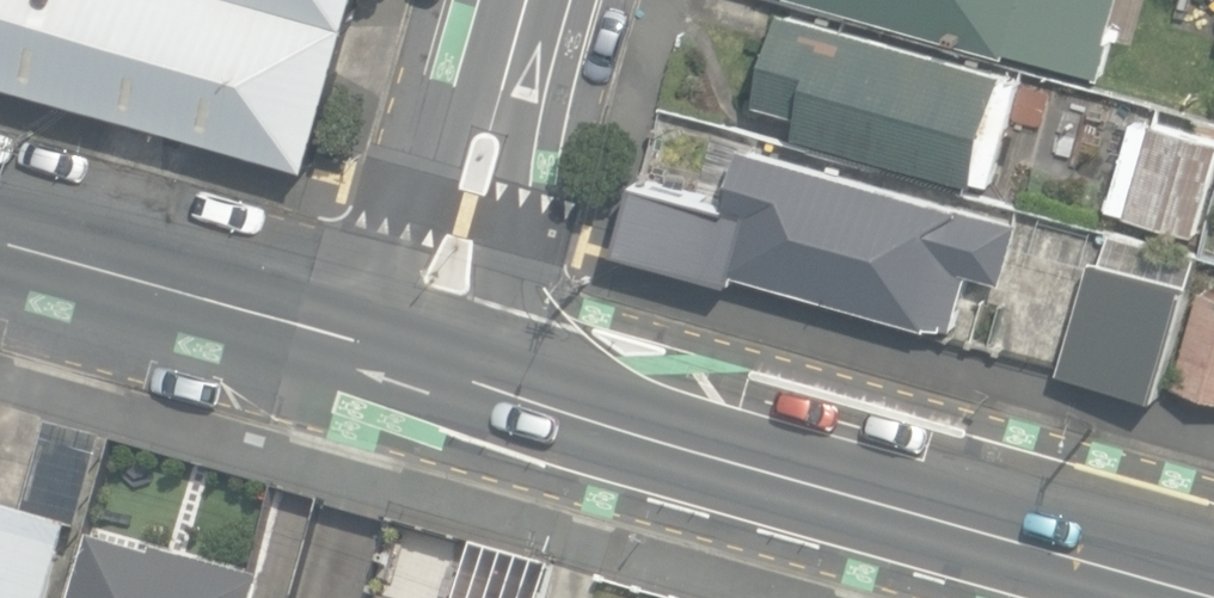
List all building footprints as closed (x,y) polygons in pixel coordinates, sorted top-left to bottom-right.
[(312,163),(358,0),(0,0),(0,75),(312,163)] [(1009,54),(1011,48),(1103,74),(1114,38),(1109,36),(1120,0),(822,0),(1009,54)] [(803,114),(798,132),(974,183),(975,178),(993,183),(1024,78),(785,9),(758,101),(803,114)] [(1197,233),(1213,177),(1213,137),(1154,120),(1153,124),(1134,119),(1108,207),(1197,233)] [(731,201),(639,175),(617,251),(739,285),(741,276),(952,335),(971,267),(1003,277),(1019,220),(747,144),(731,201)] [(1102,260),(1095,259),(1064,370),(1160,397),(1201,252),(1111,227),(1102,260)] [(1204,286),(1175,386),(1213,397),(1213,289),(1204,286)] [(27,512),(75,525),(83,527),(108,437),(52,422),(27,512)] [(75,525),(27,512),(0,504),(0,597),(54,597),(75,525)] [(94,534),(75,597),(260,597),(266,575),(157,544),(155,552),(94,534)] [(466,597),(542,597),(552,562),(482,542),(466,597)]
